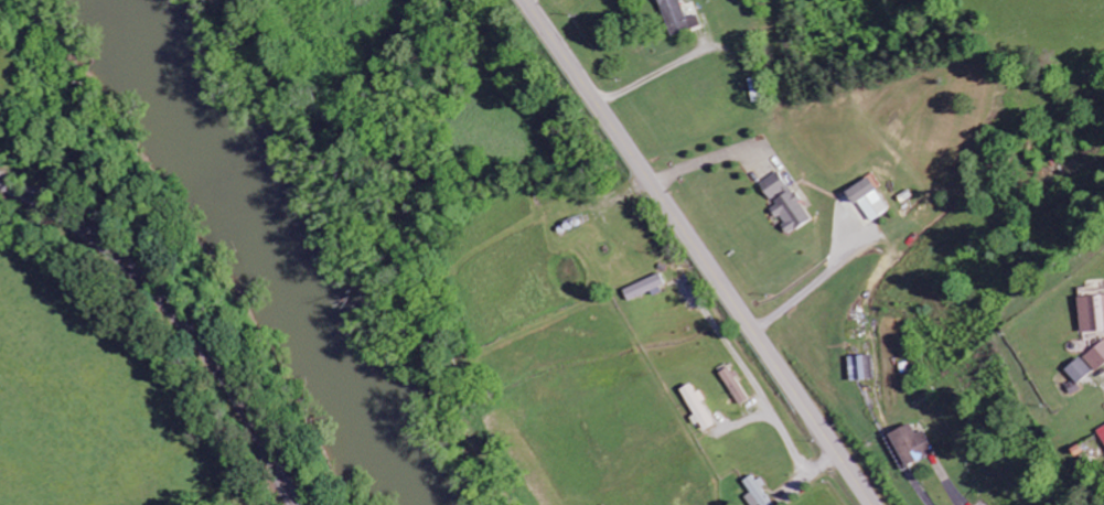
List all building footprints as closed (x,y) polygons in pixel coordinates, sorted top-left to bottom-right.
[(679,0),(656,0),(671,36),(701,24),(697,14),(686,18),(679,0)] [(810,219),(777,171),(758,184),(773,206),(769,209),(787,235),(810,219)] [(874,190),(879,187),(871,173),(842,192),(863,227),(888,212),(874,190)] [(619,290),(625,302),(648,292),(649,293),(663,287),(657,273),(619,290)] [(1080,331),(1103,330),(1103,295),(1078,296),(1080,331)] [(1096,372),(1103,365),(1103,339),(1084,357),(1096,372)] [(872,355),(848,356),(849,380),(873,380),(872,355)] [(1065,369),(1077,384),(1092,372),(1080,357),(1065,369)] [(719,371),(734,405),(744,401),(728,366),(719,371)] [(696,422),(701,431),(713,424),(695,391),(692,392),(687,383),(676,389),(695,423),(696,422)] [(934,454),(924,430),(914,434),(910,423),(888,432),(902,467),(934,454)] [(748,493),(743,496),(748,504),(757,504),(771,504),(751,474),(740,480),(748,493)]
